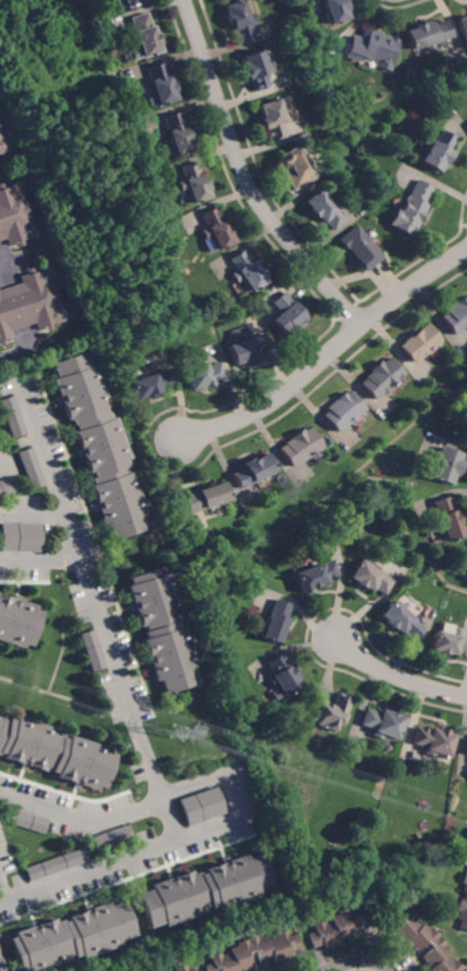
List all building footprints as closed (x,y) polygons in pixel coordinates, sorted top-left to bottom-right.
[(120,10),(117,0),(145,0),(145,1),(120,10)] [(244,2),(246,2),(250,14),(254,13),(257,23),(251,25),(256,38),(239,44),(235,31),(233,31),(227,14),(224,6),(243,0),(244,2)] [(332,25),(323,0),(346,0),(349,10),(347,11),(350,19),(332,25)] [(151,26),(152,26),(155,33),(156,33),(160,43),(159,44),(161,52),(143,58),(142,58),(133,61),(130,51),(139,48),(129,18),(146,12),(151,26)] [(457,19),(466,16),(466,48),(457,19)] [(452,37),(434,43),(436,49),(427,52),(425,46),(412,51),(405,30),(433,21),(434,25),(447,21),(452,37)] [(400,41),(389,72),(375,67),(376,62),(369,59),(368,62),(359,59),(358,61),(345,57),(352,34),(361,38),(365,28),(400,41)] [(269,86),(253,91),(249,79),(248,80),(241,56),(263,49),(270,72),(265,73),(269,86)] [(157,106),(157,104),(149,106),(146,98),(153,96),(145,68),(164,62),(168,74),(169,75),(177,100),(157,106)] [(284,112),(289,110),(292,119),(281,123),(285,136),(269,141),(257,105),(279,98),(284,112)] [(182,125),(185,125),(192,150),(175,155),(168,129),(166,130),(162,116),(179,112),(182,125)] [(10,153),(0,156),(0,124),(3,134),(2,134),(3,138),(5,138),(10,153)] [(437,172),(418,162),(430,140),(432,142),(439,130),(456,139),(437,172)] [(294,190),(285,175),(289,173),(281,159),(287,155),(285,153),(298,145),(316,178),(294,190)] [(197,164),(200,172),(199,172),(200,174),(202,173),(205,182),(207,181),(210,191),(209,191),(211,198),(190,205),(185,190),(181,191),(178,182),(185,179),(180,166),(196,161),(197,164)] [(423,203),(427,206),(409,238),(387,225),(396,209),(398,210),(405,196),(406,197),(416,180),(431,188),(423,203)] [(6,239),(0,241),(0,185),(5,184),(6,187),(20,182),(25,197),(24,198),(25,202),(26,202),(32,218),(30,219),(32,223),(33,222),(38,237),(23,242),(25,245),(18,247),(17,243),(9,246),(6,239)] [(346,220),(333,231),(325,221),(323,223),(317,216),(315,218),(308,210),(310,208),(305,202),(319,189),(346,220)] [(221,220),(224,219),(235,242),(217,251),(211,237),(205,240),(200,230),(206,227),(200,215),(215,208),(221,220)] [(381,258),(364,272),(346,248),(345,249),(338,240),(356,225),(381,258)] [(250,261),(253,259),(267,282),(250,293),(241,278),(235,281),(230,273),(235,270),(228,259),(243,249),(250,261)] [(5,345),(0,347),(0,290),(22,283),(19,276),(28,273),(26,270),(33,267),(34,271),(49,266),(54,281),(52,282),(54,286),(55,285),(60,302),(59,303),(60,306),(62,306),(66,321),(52,326),(53,329),(47,331),(45,327),(37,330),(35,323),(10,331),(13,338),(4,341),(5,345)] [(294,303),(295,302),(309,317),(287,337),(273,321),(282,312),(273,303),(284,293),(294,303)] [(466,298),(466,297),(466,327),(454,336),(440,317),(447,312),(445,309),(464,296),(466,298)] [(413,364),(398,346),(427,322),(441,340),(413,364)] [(258,362),(243,367),(241,362),(234,364),(227,345),(263,333),(269,350),(256,354),(258,362)] [(92,367),(97,365),(111,405),(107,406),(109,412),(111,412),(113,419),(117,417),(131,458),(127,459),(130,466),(127,467),(129,473),(132,472),(146,512),(142,514),(147,528),(113,540),(108,525),(105,526),(99,509),(95,510),(93,504),(96,503),(90,486),(94,485),(91,478),(94,477),(93,471),(89,472),(83,455),(79,457),(77,450),(81,449),(75,432),(78,430),(76,424),(75,425),(72,419),(69,420),(63,403),(58,404),(56,397),(60,396),(55,379),(59,378),(54,363),(87,352),(92,367)] [(403,373),(386,388),(387,390),(374,402),(357,383),(371,372),(368,369),(379,360),(382,362),(389,356),(403,373)] [(207,366),(219,362),(224,378),(189,390),(182,370),(206,362),(207,366)] [(135,400),(129,381),(168,369),(172,384),(160,389),(161,392),(135,400)] [(365,408),(338,432),(322,415),(328,410),(326,408),(344,392),(346,394),(350,391),(365,408)] [(14,437),(2,400),(15,396),(27,433),(14,437)] [(322,447),(291,468),(278,448),(289,440),(288,438),(302,429),(303,431),(309,427),(322,447)] [(458,478),(455,477),(452,486),(437,480),(438,478),(431,475),(441,447),(463,455),(460,461),(464,462),(458,478)] [(31,489),(19,452),(32,448),(44,484),(31,489)] [(275,471),(239,490),(230,474),(241,469),(241,464),(250,459),(252,461),(266,453),(275,471)] [(18,489),(0,495),(0,481),(14,476),(18,489)] [(189,514),(183,496),(224,482),(230,500),(189,514)] [(454,510),(458,508),(462,519),(459,520),(465,536),(446,542),(432,502),(449,496),(454,510)] [(40,551),(1,550),(1,523),(41,524),(40,551)] [(300,594),(293,573),(333,560),(338,575),(326,579),(327,581),(310,588),(311,590),(300,594)] [(386,595),(374,588),(372,591),(349,577),(359,560),(394,581),(386,595)] [(165,573),(168,571),(182,612),(179,613),(181,620),(179,621),(181,627),(185,626),(199,666),(195,668),(199,682),(166,694),(161,679),(157,681),(151,664),(147,665),(145,658),(150,656),(144,639),(147,638),(145,631),(147,631),(145,625),(142,627),(136,609),(132,611),(129,604),(134,602),(128,586),(132,585),(129,578),(162,566),(165,573)] [(24,647),(0,640),(0,594),(36,606),(35,610),(42,612),(32,645),(25,644),(24,647)] [(286,635),(282,634),(279,643),(262,637),(274,600),(291,605),(284,627),(288,629),(286,635)] [(425,629),(412,643),(397,626),(393,629),(387,622),(388,621),(382,614),(396,600),(425,629)] [(461,637),(466,639),(466,657),(431,649),(435,631),(450,634),(452,628),(462,631),(461,637)] [(94,671),(81,634),(94,630),(107,667),(94,671)] [(290,664),(292,663),(300,675),(298,677),(302,684),(281,696),(275,686),(273,687),(267,677),(273,674),(266,663),(283,653),(290,664)] [(344,725),(337,723),(334,732),(317,726),(318,723),(310,720),(318,697),(324,699),(323,702),(333,705),(338,692),(353,698),(344,725)] [(379,714),(381,710),(405,718),(397,740),(384,734),(382,739),(371,735),(373,730),(360,725),(366,709),(379,714)] [(6,755),(0,753),(0,714),(4,715),(3,719),(9,721),(10,718),(17,720),(18,717),(59,729),(57,733),(64,735),(64,737),(70,739),(71,736),(112,748),(111,752),(117,754),(107,788),(100,786),(99,790),(81,785),(80,788),(74,787),(76,781),(59,776),(60,774),(53,772),(54,769),(47,767),(46,772),(28,766),(27,769),(19,767),(21,763),(5,758),(6,755)] [(431,729),(438,730),(438,728),(449,730),(448,733),(455,734),(450,758),(425,754),(426,749),(425,749),(425,746),(415,745),(418,727),(431,729)] [(189,826),(180,800),(217,788),(226,813),(189,826)] [(45,833),(8,822),(12,809),(49,820),(45,833)] [(98,850),(94,837),(131,825),(135,837),(98,850)] [(31,881),(27,868),(85,848),(90,861),(31,881)] [(275,887),(261,892),(262,896),(221,909),(220,906),(213,908),(213,906),(205,908),(207,912),(166,926),(165,922),(151,927),(140,894),(154,889),(153,885),(194,871),(195,874),(201,872),(202,875),(208,873),(207,869),(248,855),(249,858),(264,853),(275,887)] [(464,872),(466,872),(466,931),(458,928),(460,920),(457,918),(459,912),(456,911),(460,899),(462,900),(465,892),(461,891),(463,884),(460,883),(464,872)] [(71,960),(36,970),(29,970),(26,970),(23,970),(11,939),(18,937),(17,932),(57,919),(58,922),(65,920),(66,923),(73,920),(71,917),(111,903),(113,906),(126,901),(138,935),(124,940),(126,943),(84,958),(83,954),(76,956),(75,953),(70,955),(71,960)] [(350,910),(357,907),(358,912),(365,909),(370,924),(362,927),(361,923),(351,927),(354,935),(340,940),(341,944),(326,949),(323,940),(320,941),(321,946),(313,949),(307,933),(314,931),(312,925),(323,921),(324,923),(332,921),(330,917),(338,914),(337,911),(348,907),(350,910)] [(464,968),(460,970),(429,970),(431,969),(421,958),(428,952),(423,946),(416,952),(407,942),(404,944),(392,931),(396,927),(388,918),(399,907),(404,913),(409,908),(417,917),(414,919),(420,926),(423,924),(429,930),(431,927),(446,944),(444,946),(449,952),(446,955),(452,962),(455,959),(464,968)] [(252,967),(239,970),(206,970),(204,965),(211,963),(208,957),(221,952),(222,955),(230,952),(229,949),(237,946),(236,943),(257,935),(258,938),(266,935),(268,939),(276,936),(275,933),(287,929),(289,936),(295,934),(300,949),(290,953),(291,957),(274,964),(272,959),(258,965),(255,955),(248,958),(252,967)]
